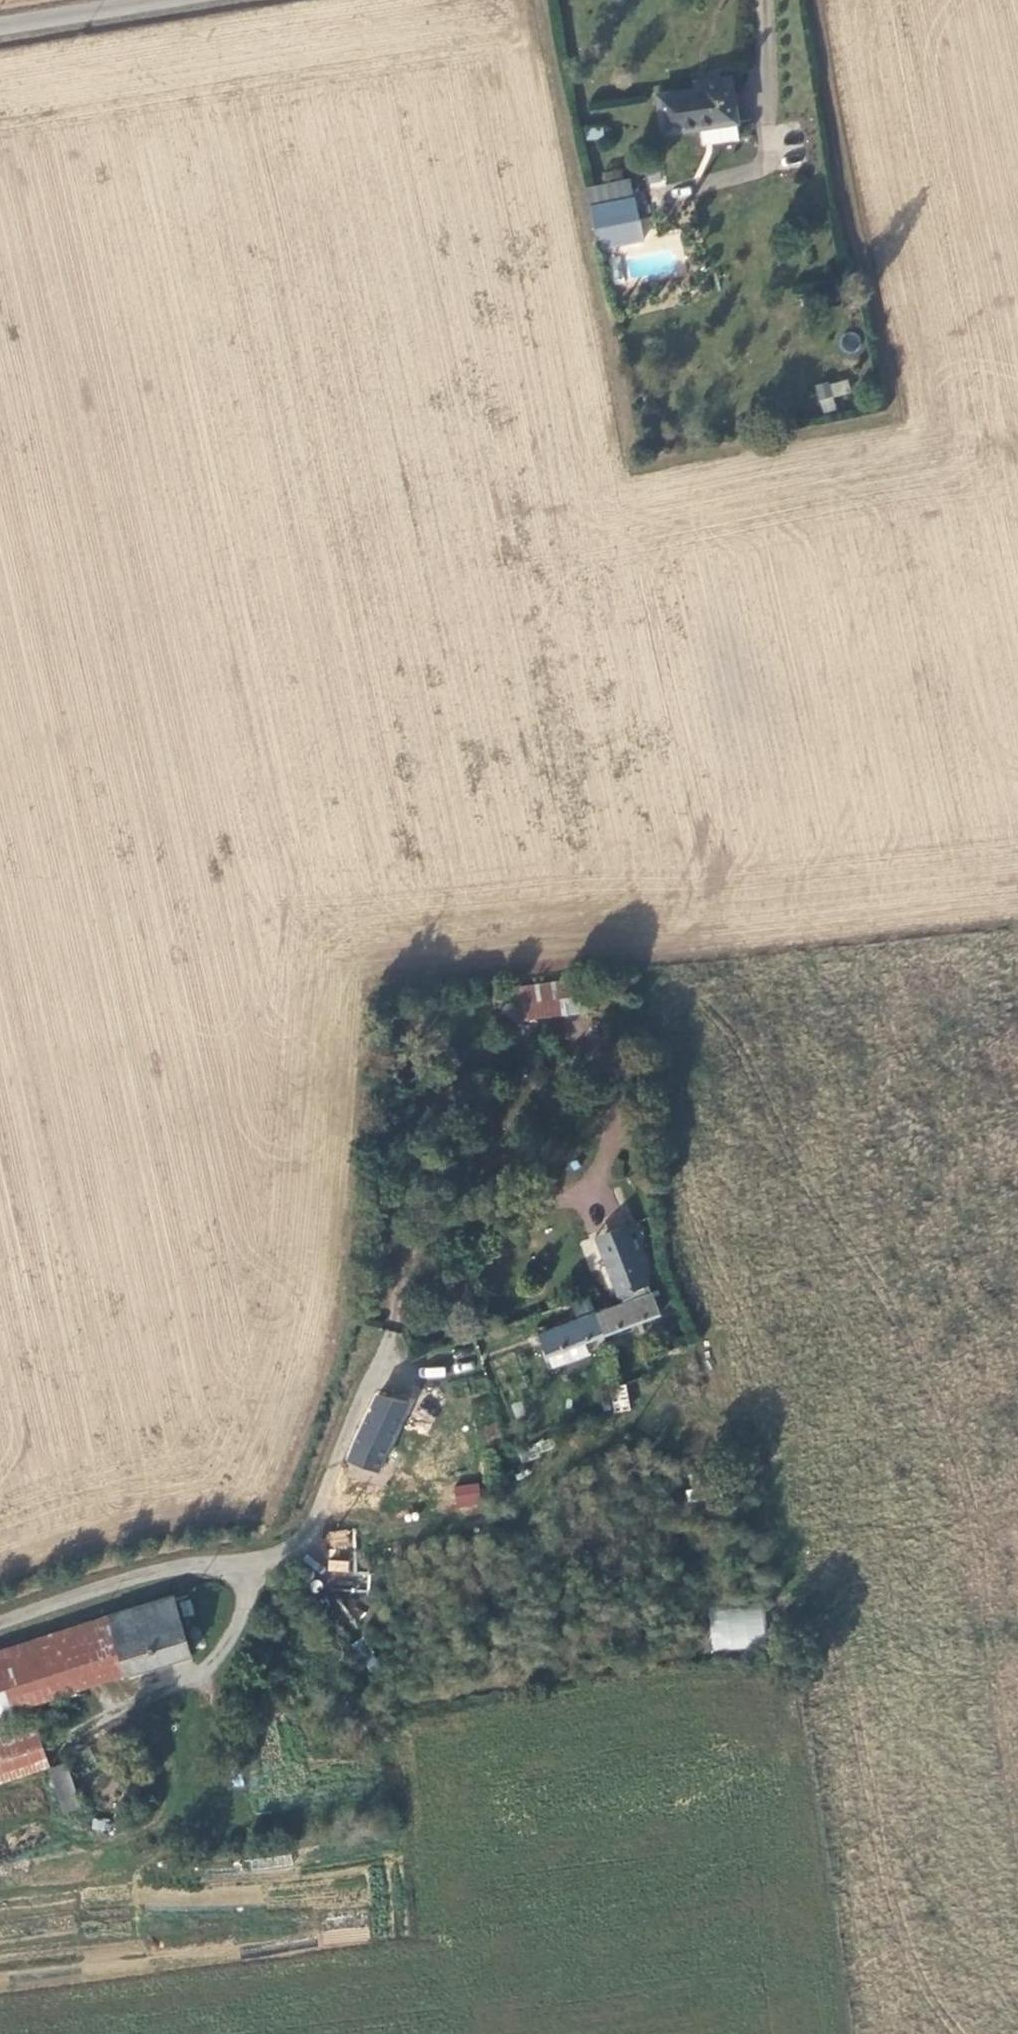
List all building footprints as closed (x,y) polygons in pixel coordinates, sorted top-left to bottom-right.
[(652,104),(658,141),(730,131),(725,93),(723,83),(698,87),(700,97),(652,104)] [(629,202),(587,208),(593,253),(636,246),(629,202)] [(575,990),(500,999),(503,1031),(576,1023),(575,990)] [(593,1243),(615,1304),(621,1302),(623,1310),(590,1321),(588,1314),(585,1303),(568,1308),(575,1328),(537,1342),(537,1365),(541,1376),(580,1362),(578,1350),(657,1322),(650,1299),(646,1301),(642,1291),(647,1291),(625,1231),(604,1237),(593,1243)] [(626,1384),(612,1386),(615,1412),(630,1410),(626,1384)] [(402,1410),(369,1400),(350,1450),(383,1461),(402,1410)] [(478,1483),(454,1484),(455,1506),(479,1505),(478,1483)] [(355,1529),(326,1530),(328,1554),(356,1552),(355,1529)] [(327,1572),(350,1572),(350,1559),(327,1559),(327,1572)] [(0,1655),(0,1720),(193,1664),(171,1607),(0,1655)] [(710,1649),(764,1650),(765,1608),(710,1608),(710,1649)] [(0,1744),(0,1839),(65,1817),(77,1811),(64,1766),(49,1772),(36,1734),(0,1744)]
